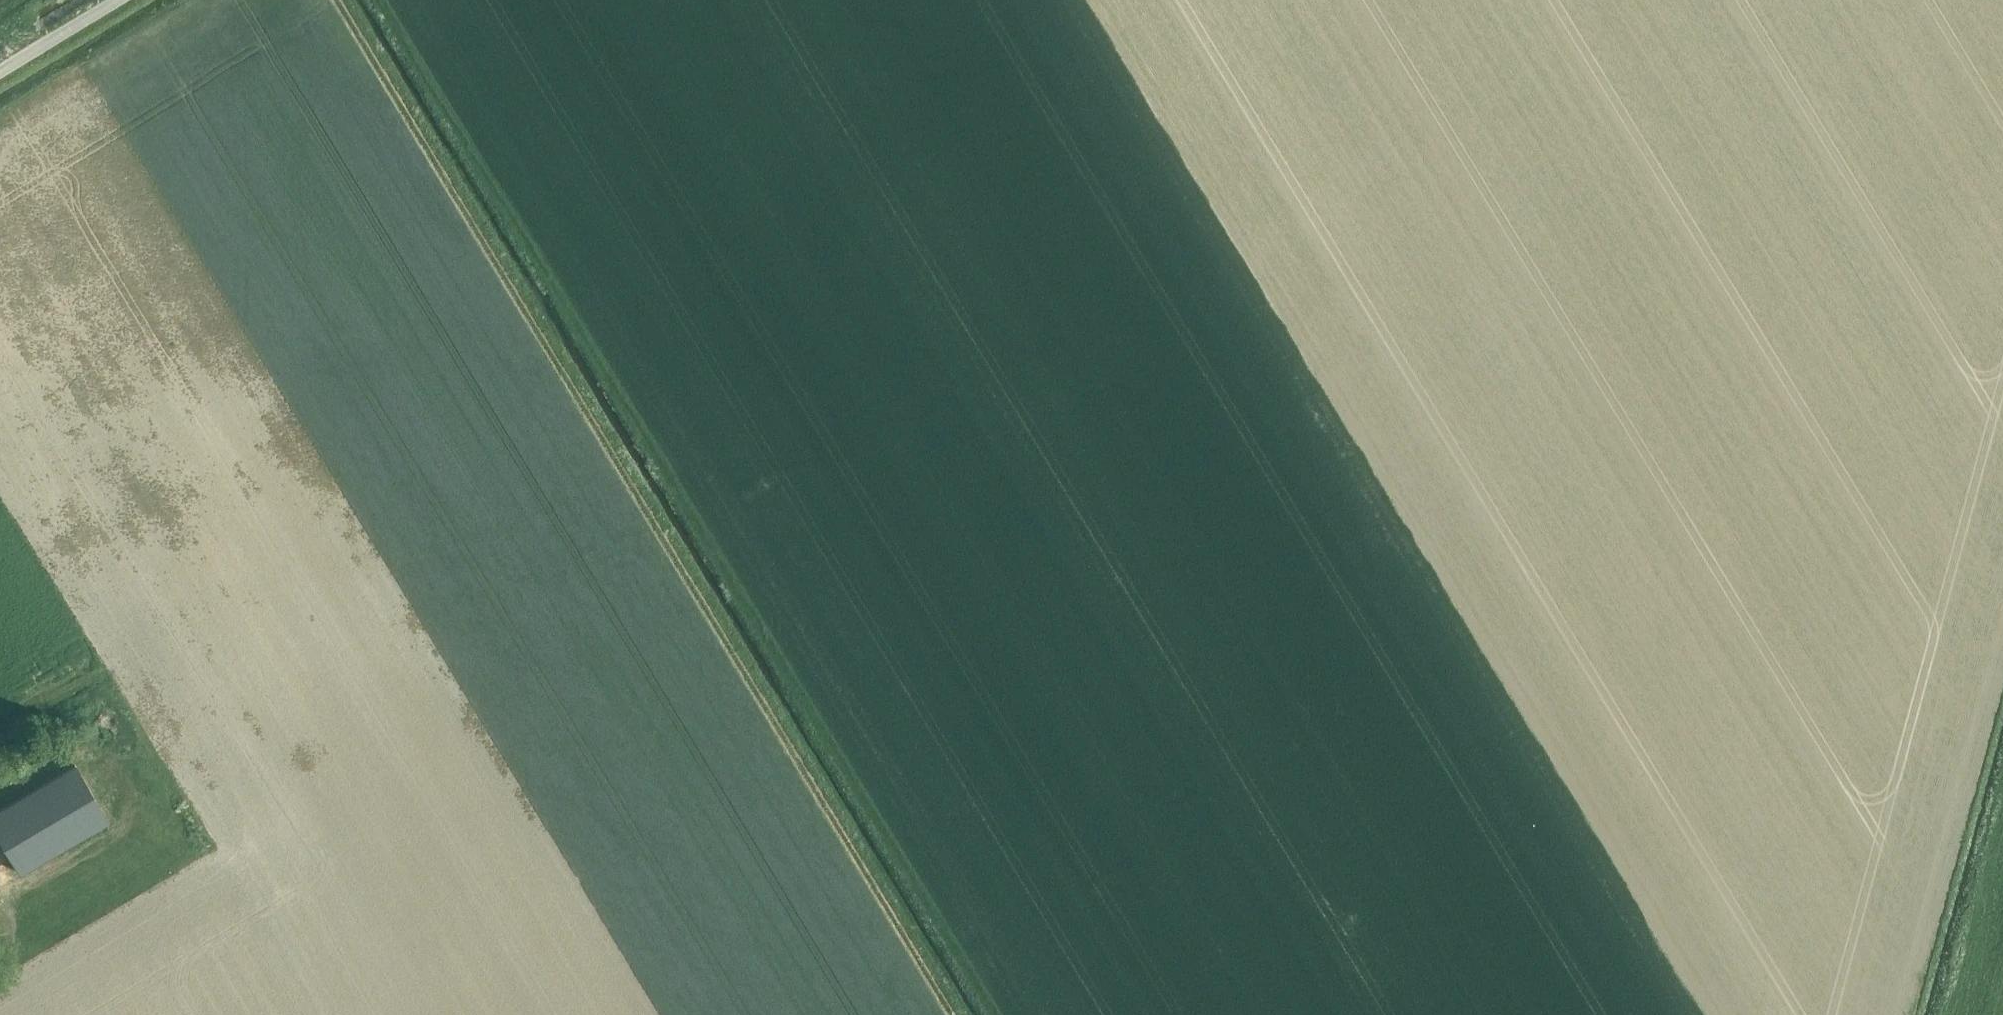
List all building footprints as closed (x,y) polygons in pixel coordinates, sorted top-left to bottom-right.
[(107,820),(74,765),(0,809),(0,840),(19,872),(107,820)]
